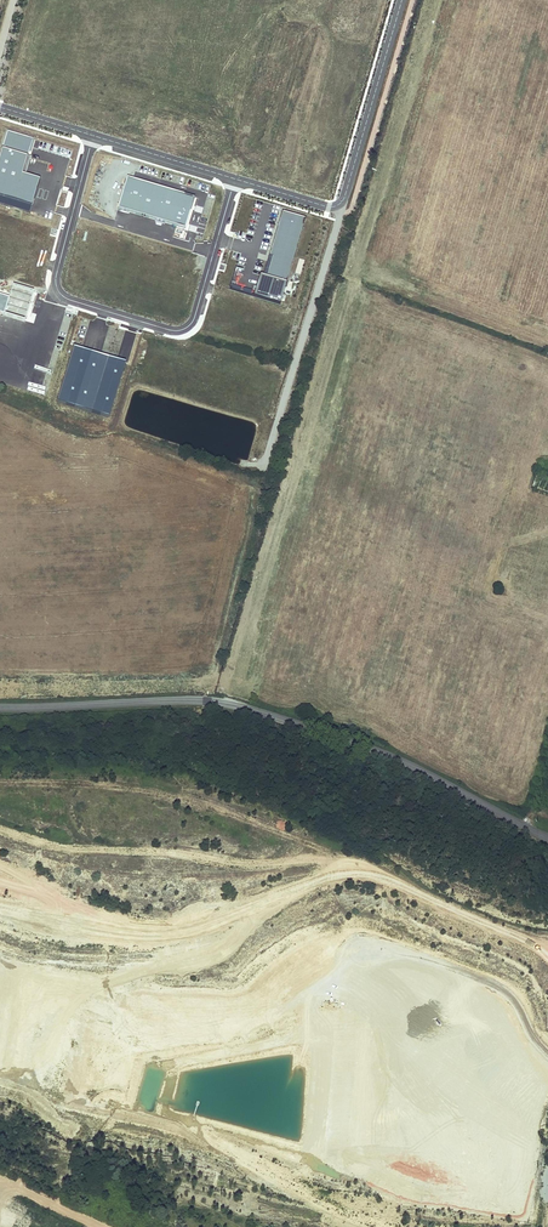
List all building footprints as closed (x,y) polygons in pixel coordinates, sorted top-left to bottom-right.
[(7,130),(0,154),(0,196),(32,205),(40,178),(25,173),(35,139),(7,130)] [(194,199),(127,178),(118,208),(185,229),(194,199)] [(305,219),(283,212),(264,276),(262,275),(255,297),(281,304),(305,219)] [(25,319),(33,292),(13,286),(10,298),(0,295),(0,311),(25,319)] [(126,363),(75,346),(58,400),(110,416),(126,363)]
